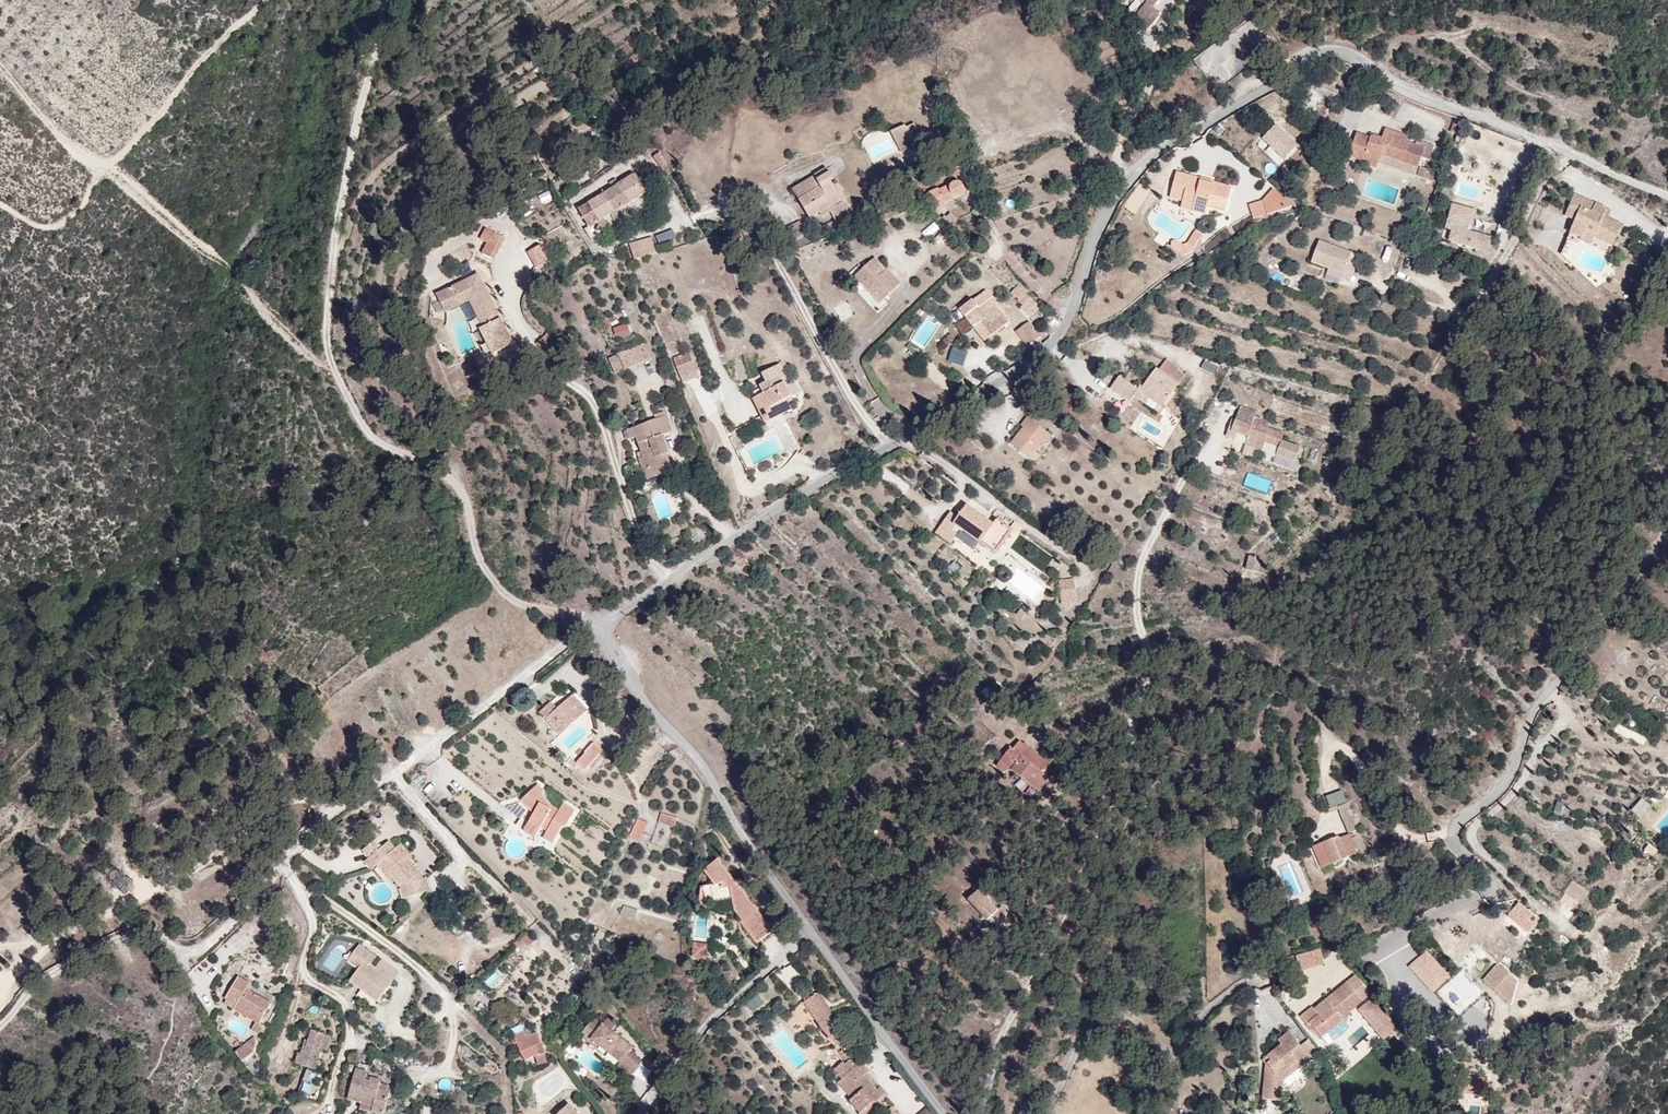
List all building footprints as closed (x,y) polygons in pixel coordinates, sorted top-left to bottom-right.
[(1146,4),(1135,20),(1148,30),(1162,14),(1155,8),(1161,0),(1142,0),(1146,4)] [(1212,67),(1210,63),(1223,53),(1216,43),(1194,59),(1204,73),(1212,67)] [(925,125),(898,133),(907,156),(934,145),(925,125)] [(1276,125),(1262,140),(1284,162),(1298,146),(1276,125)] [(1435,146),(1385,129),(1382,139),(1356,134),(1348,162),(1377,170),(1378,166),(1415,177),(1421,160),(1429,163),(1435,146)] [(661,152),(654,156),(661,170),(669,166),(661,152)] [(640,162),(585,197),(620,241),(666,196),(640,162)] [(823,175),(800,190),(814,213),(836,195),(847,180),(841,172),(823,175)] [(1192,175),(1185,201),(1197,205),(1196,210),(1208,214),(1220,217),(1222,209),(1240,213),(1246,188),(1192,175)] [(971,177),(935,191),(948,217),(980,202),(971,177)] [(541,204),(552,199),(548,191),(538,195),(541,204)] [(1584,191),(1574,216),(1586,219),(1581,235),(1621,248),(1628,226),(1615,218),(1618,211),(1584,191)] [(1280,207),(1278,201),(1263,205),(1267,220),(1291,212),(1288,204),(1280,207)] [(1458,208),(1450,236),(1473,246),(1482,216),(1458,208)] [(485,242),(481,254),(496,259),(505,236),(484,228),(480,240),(485,242)] [(655,235),(659,244),(676,238),(673,229),(655,235)] [(1210,232),(1209,232),(1202,243),(1198,245),(1191,241),(1188,241),(1187,242),(1186,242),(1186,243),(1185,245),(1185,247),(1199,256),(1206,253),(1216,236),(1211,233),(1210,232)] [(652,236),(629,242),(633,259),(656,253),(652,236)] [(1328,243),(1318,263),(1336,270),(1331,283),(1359,292),(1368,279),(1356,274),(1361,254),(1328,243)] [(539,269),(551,259),(537,244),(526,254),(539,269)] [(876,257),(855,278),(880,303),(903,283),(887,267),(884,270),(877,264),(880,260),(876,257)] [(1272,282),(1291,286),(1294,275),(1275,271),(1272,282)] [(437,294),(445,310),(469,298),(491,338),(482,343),(488,354),(514,340),(480,280),(475,282),(471,275),(437,294)] [(1031,320),(1042,312),(1022,283),(1010,291),(1031,320)] [(999,333),(1012,323),(993,298),(994,297),(987,288),(960,305),(986,341),(990,338),(993,341),(1001,336),(999,333)] [(1026,346),(1040,336),(1030,320),(1015,330),(1026,346)] [(615,339),(631,336),(628,324),(613,327),(615,339)] [(542,348),(553,341),(548,334),(537,341),(542,348)] [(645,343),(608,357),(614,373),(651,360),(645,343)] [(952,344),(948,362),(964,366),(968,348),(952,344)] [(672,358),(682,383),(700,376),(690,351),(672,358)] [(1204,359),(1201,368),(1213,372),(1216,363),(1204,359)] [(1117,373),(1107,388),(1125,400),(1129,393),(1153,407),(1156,401),(1166,406),(1187,374),(1162,360),(1156,368),(1153,366),(1139,387),(1117,373)] [(790,381),(781,361),(763,369),(766,378),(760,381),(764,389),(753,395),(765,420),(793,407),(789,397),(802,390),(796,379),(790,381)] [(1311,440),(1248,399),(1225,436),(1298,469),(1311,440)] [(674,428),(668,413),(628,427),(631,437),(636,435),(643,455),(639,457),(647,478),(676,466),(662,432),(674,428)] [(1049,445),(1057,435),(1029,416),(1022,424),(1025,426),(1011,444),(1031,459),(1044,442),(1049,445)] [(962,527),(996,551),(1013,527),(1018,530),(1021,525),(1014,520),(1011,525),(997,516),(995,520),(968,501),(959,511),(952,507),(936,531),(952,543),(962,527)] [(1075,577),(1058,579),(1060,605),(1077,604),(1075,577)] [(996,704),(1001,696),(986,686),(981,694),(996,704)] [(563,743),(599,714),(572,690),(539,721),(563,743)] [(613,752),(600,741),(574,763),(592,773),(613,752)] [(1038,759),(1019,742),(1002,762),(1031,783),(1038,759)] [(588,815),(540,785),(519,822),(560,855),(588,815)] [(1329,807),(1346,803),(1343,790),(1326,794),(1329,807)] [(1640,818),(1651,805),(1641,797),(1630,810),(1640,818)] [(677,832),(683,816),(659,812),(650,823),(677,832)] [(650,823),(633,816),(628,842),(641,842),(650,823)] [(1372,854),(1363,829),(1317,847),(1345,880),(1372,854)] [(423,871),(402,842),(396,845),(390,839),(364,859),(371,867),(377,864),(401,886),(404,897),(431,887),(423,871)] [(1648,843),(1643,851),(1654,857),(1658,849),(1648,843)] [(772,909),(722,857),(699,894),(754,936),(772,909)] [(1570,880),(1564,895),(1583,903),(1589,888),(1570,880)] [(1009,913),(986,884),(967,896),(995,927),(1009,913)] [(1527,933),(1539,918),(1519,901),(1507,915),(1527,933)] [(538,940),(529,929),(513,945),(527,954),(538,940)] [(691,942),(691,959),(707,959),(707,942),(691,942)] [(377,957),(360,944),(354,953),(365,961),(359,968),(351,980),(378,1001),(394,982),(371,964),(377,957)] [(1320,947),(1296,955),(1301,971),(1325,963),(1320,947)] [(354,953),(348,960),(359,968),(365,961),(354,953)] [(1433,990),(1446,977),(1428,960),(1416,972),(1433,990)] [(777,993),(789,1007),(810,988),(787,962),(755,990),(765,1003),(777,993)] [(1482,981),(1508,999),(1521,981),(1495,963),(1482,981)] [(1494,996),(1460,966),(1436,991),(1452,1025),(1494,996)] [(1387,995),(1355,969),(1310,1022),(1341,1050),(1387,995)] [(496,970),(484,983),(492,990),(503,977),(496,970)] [(251,981),(241,975),(225,997),(234,1004),(232,1007),(255,1022),(258,1024),(259,1023),(271,1003),(247,988),(251,981)] [(851,1038),(823,991),(795,1011),(836,1052),(851,1038)] [(758,994),(746,1002),(752,1012),(765,1005),(758,994)] [(597,1013),(580,1036),(634,1078),(652,1068),(597,1013)] [(258,1024),(255,1022),(251,1030),(258,1034),(263,1025),(259,1023),(258,1024)] [(325,1049),(330,1035),(311,1029),(305,1046),(303,1046),(301,1053),(297,1053),(294,1062),(316,1069),(323,1049),(325,1049)] [(524,1029),(513,1034),(526,1059),(535,1054),(538,1063),(549,1061),(538,1031),(528,1035),(524,1029)] [(1315,1058),(1290,1031),(1280,1039),(1283,1043),(1269,1054),(1273,1058),(1266,1061),(1264,1099),(1283,1102),(1285,1079),(1315,1058)] [(242,1062),(261,1046),(253,1037),(234,1052),(242,1062)] [(857,1050),(837,1075),(873,1113),(878,1113),(895,1095),(857,1050)] [(386,1109),(390,1092),(379,1091),(381,1082),(368,1079),(369,1070),(357,1067),(349,1100),(362,1103),(386,1109)] [(390,1092),(391,1084),(381,1082),(379,1091),(390,1092)] [(569,1102),(561,1113),(586,1113),(569,1102)] [(386,1109),(362,1103),(361,1111),(377,1113),(385,1113),(386,1109)] [(884,1113),(899,1113),(893,1105),(883,1113),(884,1113)]
